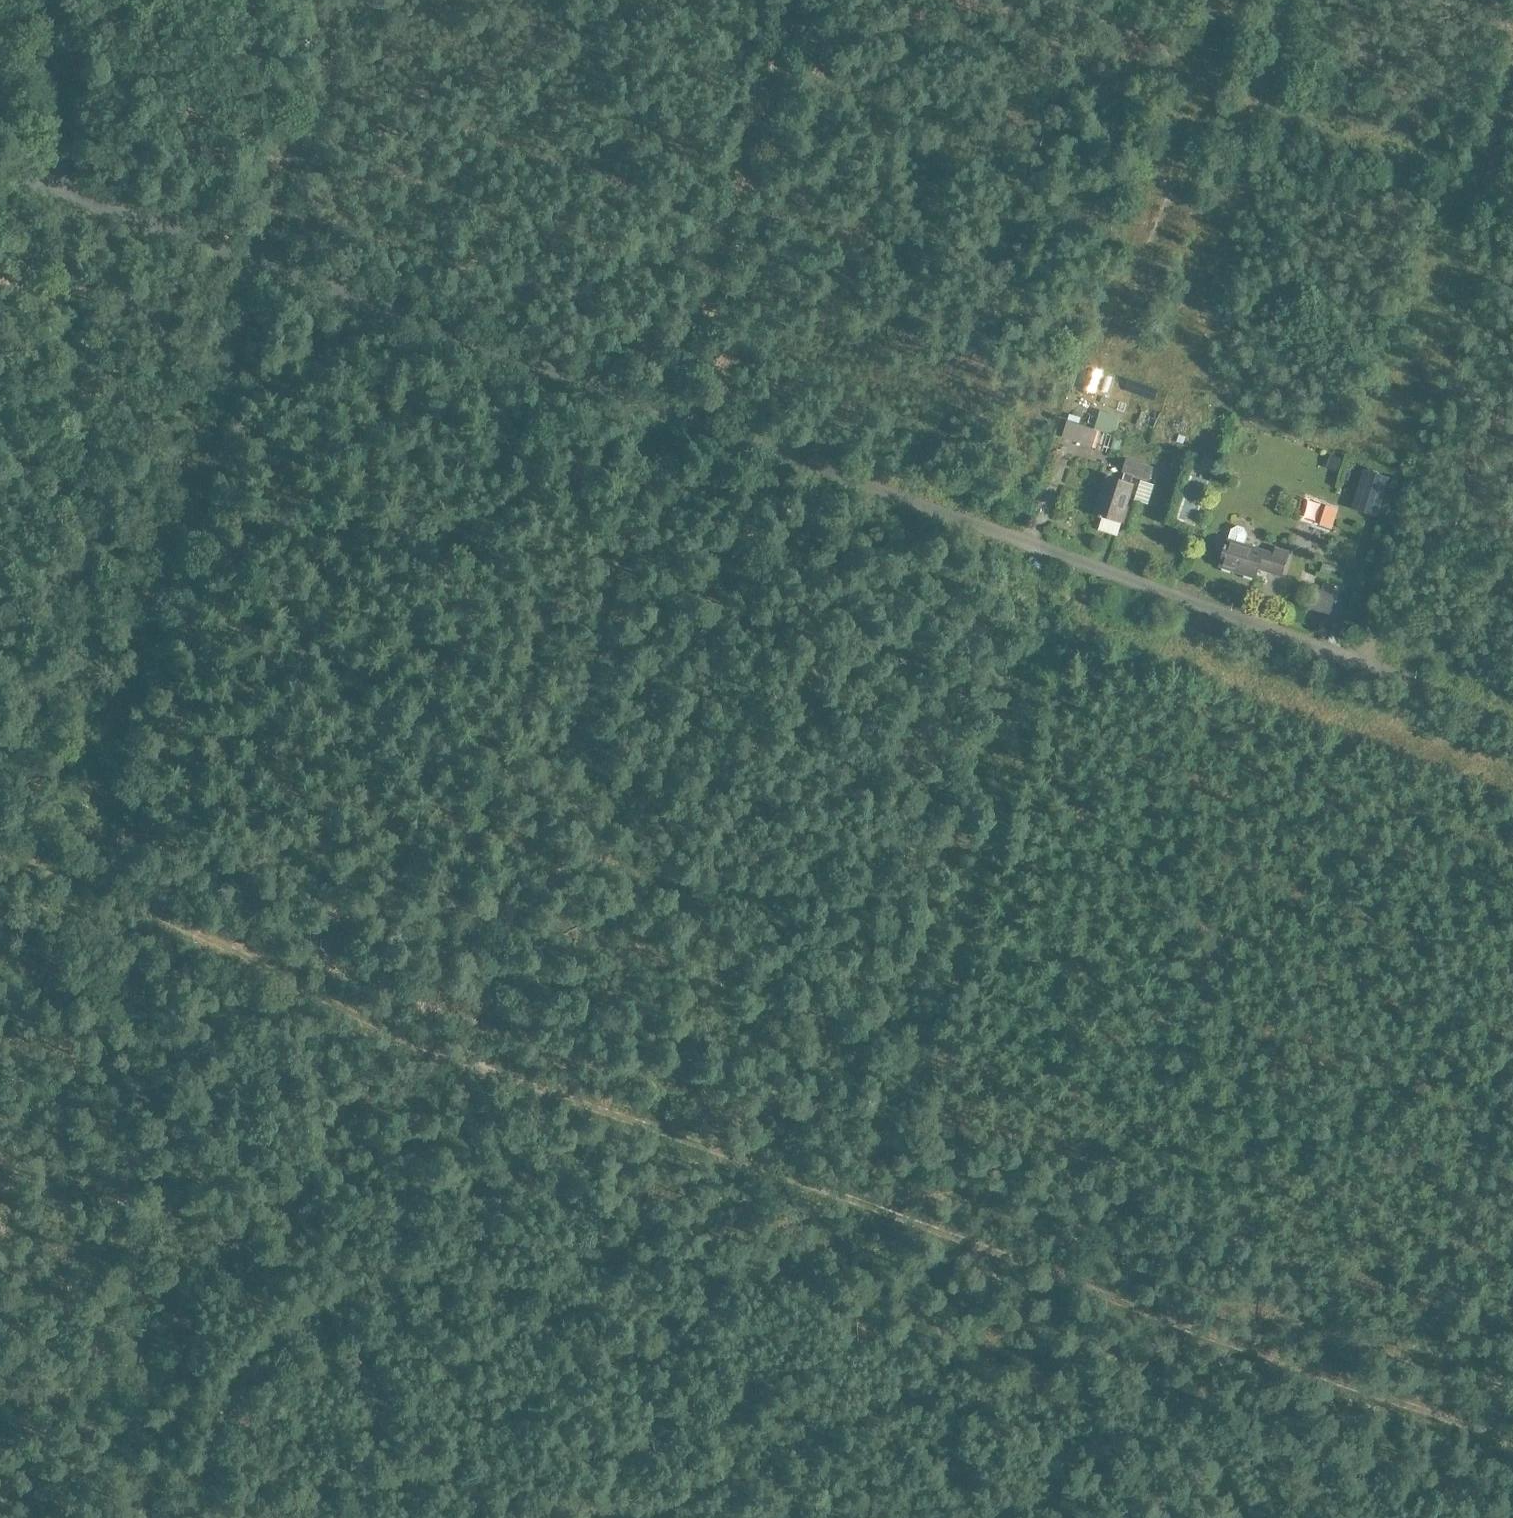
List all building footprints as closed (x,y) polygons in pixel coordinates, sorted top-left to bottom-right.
[(1094,431),(1069,423),(1064,436),(1084,442),(1083,446),(1111,455),(1113,449),(1119,451),(1122,443),(1114,441),(1116,437),(1115,436),(1120,418),(1100,412),(1094,431)] [(1125,474),(1122,482),(1107,477),(1095,514),(1122,523),(1134,486),(1130,485),(1133,476),(1150,482),(1154,468),(1126,460),(1122,473),(1125,474)] [(1378,517),(1389,478),(1365,471),(1353,509),(1378,517)] [(1271,553),(1264,551),(1245,545),(1248,535),(1245,529),(1238,527),(1233,530),(1230,540),(1229,540),(1221,567),(1256,578),(1258,571),(1282,578),(1290,552),(1274,547),(1271,553)] [(1321,604),(1327,584),(1302,576),(1296,597),(1321,604)]
